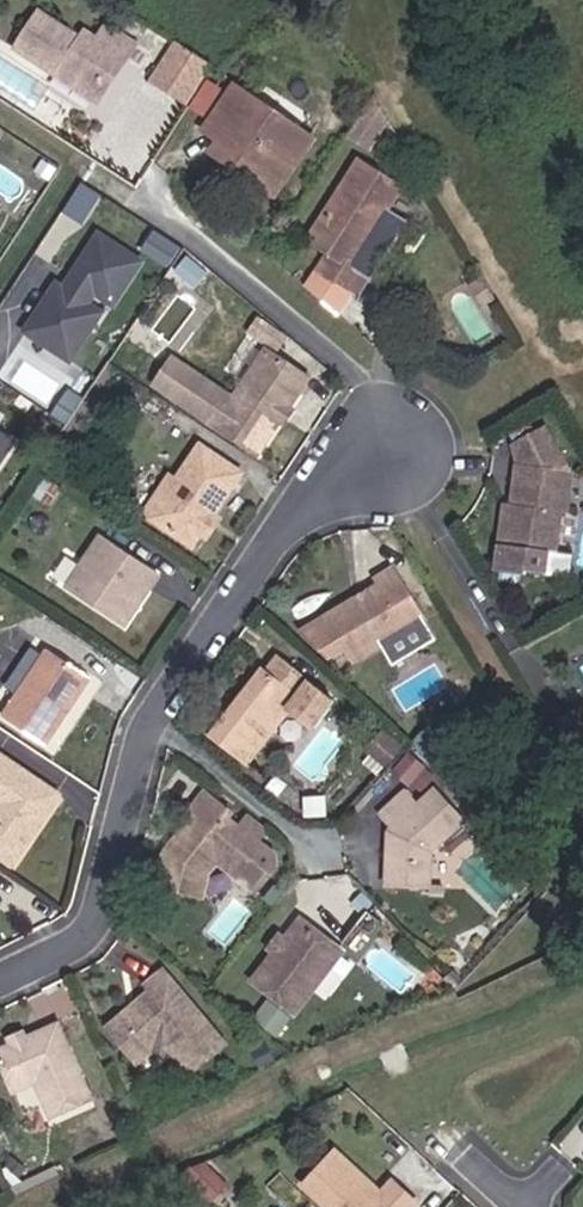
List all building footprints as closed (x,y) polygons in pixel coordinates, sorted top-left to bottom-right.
[(77,27),(43,1),(14,39),(55,68),(60,61),(90,84),(116,50),(125,57),(140,38),(109,14),(99,28),(83,16),(77,27)] [(184,90),(205,61),(176,41),(156,70),(184,90)] [(60,61),(55,68),(94,97),(125,57),(116,50),(90,84),(60,61)] [(4,68),(0,74),(0,91),(28,108),(39,91),(4,68)] [(275,186),(317,128),(238,70),(201,117),(224,133),(215,146),(275,186)] [(366,141),(386,111),(368,81),(340,125),(366,141)] [(204,111),(215,90),(200,83),(190,104),(204,111)] [(314,264),(350,287),(370,257),(379,263),(408,217),(388,205),(402,183),(355,152),(300,236),(322,251),(314,264)] [(82,182),(68,206),(86,216),(100,192),(82,182)] [(97,295),(125,253),(84,225),(56,267),(61,271),(53,283),(41,274),(10,320),(55,350),(86,304),(71,295),(79,283),(97,295)] [(149,251),(158,236),(141,225),(132,240),(149,251)] [(398,276),(379,263),(370,257),(350,287),(357,291),(369,273),(391,287),(398,276)] [(494,292),(481,270),(470,277),(483,298),(494,292)] [(486,303),(497,296),(494,292),(483,298),(486,303)] [(306,371),(258,342),(209,415),(253,448),(306,371)] [(51,415),(66,392),(52,383),(37,406),(51,415)] [(507,502),(502,543),(500,568),(531,572),(534,545),(566,549),(571,495),(561,493),(565,469),(551,432),(515,443),(521,466),(517,503),(507,502)] [(232,468),(193,442),(170,476),(142,518),(174,539),(196,507),(203,511),(232,468)] [(132,510),(142,518),(170,476),(159,468),(132,510)] [(196,507),(174,539),(181,544),(191,532),(204,537),(213,520),(203,511),(196,507)] [(116,620),(151,573),(93,535),(59,582),(116,620)] [(566,549),(534,545),(531,572),(563,575),(566,549)] [(417,618),(376,566),(359,576),(367,586),(355,595),(358,598),(348,605),(344,602),(318,623),(351,665),(417,618)] [(527,611),(517,617),(524,631),(534,626),(527,611)] [(79,673),(36,643),(0,695),(0,714),(34,737),(79,673)] [(241,762),(267,727),(280,709),(282,706),(306,723),(327,693),(304,676),(305,675),(268,647),(256,663),(253,660),(233,690),(241,696),(232,707),(224,701),(201,733),(241,762)] [(285,741),(298,723),(280,709),(267,727),(285,741)] [(48,793),(0,760),(0,857),(4,859),(19,837),(15,828),(22,816),(31,817),(48,793)] [(406,798),(389,779),(363,807),(385,829),(380,839),(376,880),(382,886),(437,890),(443,828),(452,819),(419,784),(406,798)] [(224,808),(198,789),(183,807),(190,813),(174,833),(177,836),(171,849),(164,846),(156,857),(151,872),(156,883),(191,892),(197,868),(213,859),(232,871),(257,839),(220,812),(224,808)] [(307,817),(304,800),(286,803),(289,820),(307,817)] [(335,947),(291,914),(236,983),(282,1018),(335,947)] [(330,997),(356,958),(344,951),(318,990),(330,997)] [(211,1035),(154,965),(136,978),(143,988),(131,996),(131,1008),(122,1016),(117,1009),(98,1023),(129,1056),(147,1042),(162,1040),(179,1063),(211,1035)] [(251,1004),(239,1019),(260,1036),(273,1021),(251,1004)] [(0,1040),(0,1059),(10,1084),(37,1074),(52,1109),(87,1096),(57,1020),(0,1040)] [(365,1191),(372,1183),(334,1146),(298,1184),(323,1206),(382,1206),(365,1191)] [(23,1153),(10,1147),(3,1156),(15,1163),(23,1153)] [(209,1197),(228,1182),(207,1156),(188,1172),(209,1197)] [(365,1191),(382,1206),(407,1206),(413,1200),(383,1171),(372,1183),(365,1191)]
